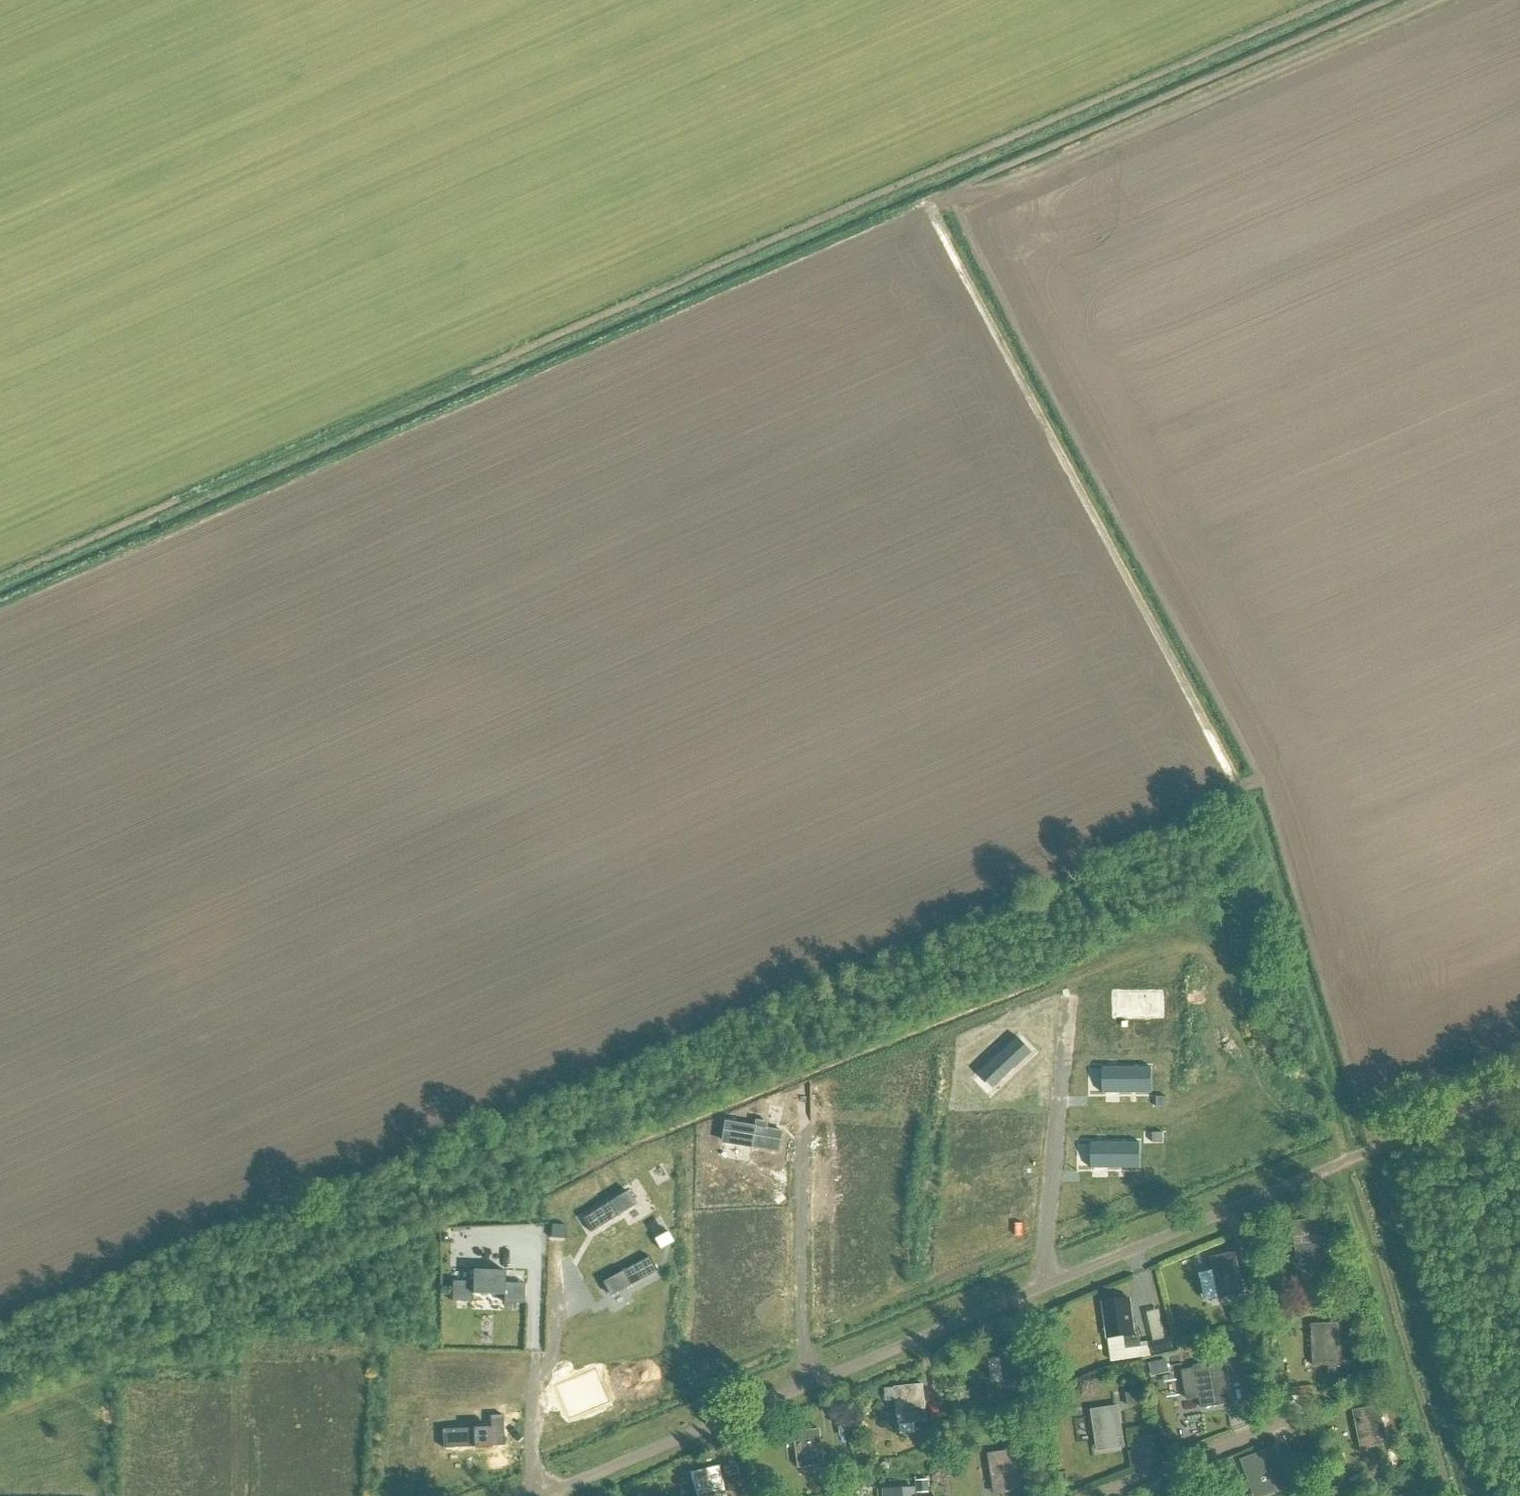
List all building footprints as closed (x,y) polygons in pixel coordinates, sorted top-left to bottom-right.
[(1117,993),(1117,1017),(1161,1017),(1161,993),(1117,993)] [(1033,1052),(1020,1038),(984,1072),(997,1086),(1033,1052)] [(1105,1067),(1105,1093),(1150,1094),(1150,1068),(1105,1067)] [(1157,1097),(1157,1107),(1167,1107),(1167,1097),(1157,1097)] [(769,1118),(782,1120),(784,1107),(771,1106),(769,1118)] [(758,1122),(757,1128),(728,1123),(725,1142),(780,1151),(783,1133),(767,1130),(768,1123),(758,1122)] [(1153,1133),(1153,1143),(1163,1143),(1163,1133),(1153,1133)] [(1093,1143),(1093,1169),(1139,1169),(1139,1143),(1093,1143)] [(635,1204),(627,1191),(582,1219),(591,1232),(621,1214),(620,1213),(635,1204)] [(1296,1261),(1323,1257),(1318,1221),(1291,1225),(1296,1261)] [(551,1238),(565,1239),(565,1226),(552,1225),(551,1238)] [(668,1232),(654,1239),(660,1249),(673,1242),(668,1232)] [(1245,1295),(1236,1253),(1211,1258),(1220,1300),(1245,1295)] [(626,1288),(657,1271),(649,1257),(603,1282),(610,1295),(625,1287),(626,1288)] [(504,1272),(473,1271),(473,1283),(453,1282),(452,1301),(472,1302),(472,1294),(504,1295),(504,1303),(524,1304),(524,1285),(504,1284),(504,1272)] [(1262,1284),(1254,1285),(1256,1296),(1264,1295),(1262,1284)] [(1140,1332),(1131,1333),(1127,1303),(1103,1307),(1107,1341),(1124,1339),(1126,1350),(1142,1348),(1140,1332)] [(1240,1313),(1231,1316),(1233,1326),(1243,1324),(1240,1313)] [(1312,1369),(1340,1367),(1338,1326),(1310,1327),(1312,1369)] [(1152,1354),(1173,1348),(1170,1337),(1149,1343),(1152,1354)] [(1002,1383),(1028,1379),(1023,1346),(997,1350),(1002,1383)] [(1167,1360),(1149,1364),(1152,1377),(1170,1373),(1167,1360)] [(1344,1362),(1344,1370),(1356,1369),(1356,1361),(1344,1362)] [(1194,1370),(1182,1372),(1187,1401),(1199,1400),(1201,1410),(1228,1406),(1221,1365),(1194,1370)] [(596,1369),(555,1386),(569,1420),(610,1403),(596,1369)] [(1034,1385),(1036,1398),(1045,1397),(1044,1384),(1034,1385)] [(898,1426),(934,1422),(931,1409),(923,1410),(920,1386),(893,1390),(898,1426)] [(1142,1405),(1140,1392),(1126,1394),(1129,1408),(1142,1405)] [(1096,1454),(1124,1450),(1117,1408),(1089,1413),(1096,1454)] [(1362,1452),(1388,1446),(1380,1408),(1353,1414),(1362,1452)] [(839,1422),(840,1438),(851,1437),(849,1422),(839,1422)] [(443,1430),(444,1448),(504,1445),(503,1427),(443,1430)] [(798,1471),(823,1467),(818,1432),(792,1436),(798,1471)] [(1006,1453),(987,1456),(993,1495),(1003,1495),(1019,1493),(1013,1455),(1023,1453),(1021,1440),(1004,1442),(1006,1453)] [(1406,1464),(1403,1448),(1388,1451),(1390,1459),(1391,1467),(1406,1464)] [(1258,1492),(1287,1481),(1275,1449),(1246,1460),(1258,1492)] [(735,1466),(722,1469),(725,1479),(737,1475),(735,1466)] [(722,1473),(694,1480),(698,1495),(728,1495),(722,1473)] [(920,1495),(938,1494),(938,1475),(919,1476),(920,1495)]
